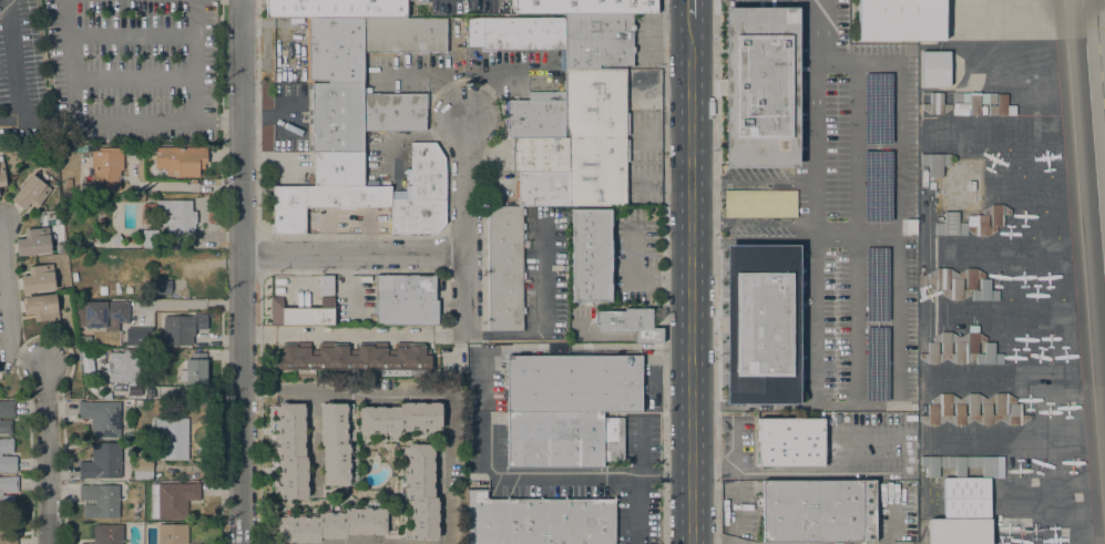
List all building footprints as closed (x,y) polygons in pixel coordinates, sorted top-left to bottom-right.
[(265,17),(265,0),(405,0),(405,18),(364,18),(308,17),(265,17)] [(513,13),(513,0),(655,0),(655,13),(631,13),(563,17),(563,13),(513,13)] [(857,41),(857,0),(944,0),(944,42),(857,41)] [(798,166),(725,166),(725,8),(798,8),(798,166)] [(563,68),(563,49),(563,17),(631,13),(631,65),(601,65),(600,64),(597,64),(597,68),(563,68)] [(329,83),(329,80),(309,80),(308,17),(364,18),(364,52),(364,83),(329,83)] [(563,49),(481,49),(481,47),(464,47),(465,18),(563,17),(563,49)] [(364,18),(405,18),(443,18),(444,51),(364,52),(364,18)] [(950,52),(950,86),(922,86),(922,52),(950,52)] [(563,68),(597,68),(624,69),(624,112),(627,113),(627,162),(624,162),(624,204),(566,205),(566,171),(566,137),(563,137),(564,92),(563,68)] [(362,131),(362,153),(314,153),(314,152),(311,152),(313,83),(329,83),(364,83),(364,94),(364,131),(362,131)] [(511,136),(507,136),(508,101),(529,101),(529,92),(564,92),(563,137),(511,136)] [(922,104),(930,104),(931,93),(943,93),(943,104),(952,104),(951,110),(943,114),(930,114),(922,109),(922,104)] [(953,115),(953,93),(996,93),(996,104),(980,104),(980,115),(953,115)] [(364,94),(426,94),(426,131),(364,131),(364,94)] [(989,115),(989,105),(997,105),(997,94),(1007,94),(1007,105),(1015,105),(1015,115),(989,115)] [(515,171),(512,172),(511,136),(563,137),(566,137),(566,171),(515,171)] [(446,170),(446,223),(437,234),(391,234),(391,199),(406,199),(406,186),(411,186),(411,184),(406,184),(406,171),(411,171),(411,143),(433,143),(443,158),(446,170)] [(207,147),(207,164),(205,164),(205,168),(199,168),(199,177),(177,177),(177,171),(166,171),(166,168),(156,168),(155,147),(207,147)] [(96,191),(96,183),(91,183),(91,175),(93,175),(93,168),(91,168),(92,151),(100,152),(100,148),(123,148),(123,171),(121,171),(121,191),(96,191)] [(314,186),(314,153),(362,153),(362,186),(314,186)] [(951,154),(951,166),(942,166),(942,178),(930,178),(929,166),(921,166),(921,154),(951,154)] [(566,205),(516,205),(515,171),(566,171),(566,205)] [(37,208),(30,204),(24,211),(11,199),(31,174),(45,185),(45,184),(52,189),(37,208)] [(362,186),(390,186),(390,207),(355,208),(355,211),(338,211),(338,208),(305,208),(305,234),(273,234),(273,233),(270,233),(270,224),(273,224),(273,186),(314,186),(362,186)] [(797,191),(797,217),(725,217),(725,191),(797,191)] [(192,201),(192,211),(196,212),(196,224),(195,224),(195,234),(192,234),(192,235),(167,235),(167,233),(165,233),(165,229),(167,229),(167,226),(163,226),(163,213),(155,213),(156,201),(192,201)] [(968,232),(968,227),(975,227),(975,215),(983,215),(983,211),(992,205),(1003,205),(1011,209),(1011,215),(1002,215),(1003,226),(996,226),(996,230),(989,236),(976,236),(968,232)] [(488,208),(522,208),(522,234),(525,234),(525,240),(530,240),(530,247),(522,247),(522,283),(524,283),(524,289),(522,289),(522,298),(524,298),(524,304),(522,304),(522,331),(488,331),(488,208)] [(572,209),(610,209),(610,302),(572,302),(572,209)] [(935,235),(935,223),(944,223),(944,212),(958,212),(958,223),(968,223),(968,235),(935,235)] [(20,256),(20,249),(18,249),(17,239),(24,239),(23,230),(39,228),(40,235),(49,234),(50,236),(49,236),(51,253),(20,256)] [(143,230),(158,230),(158,248),(143,248),(143,230)] [(119,234),(123,240),(115,245),(112,238),(119,234)] [(799,403),(727,404),(726,246),(798,245),(799,403)] [(24,294),(24,292),(22,292),(20,277),(29,276),(28,267),(53,264),(54,273),(53,273),(55,290),(24,294)] [(942,295),(942,289),(937,290),(937,278),(929,279),(929,274),(938,268),(950,268),(958,274),(966,269),(976,269),(984,274),(984,278),(975,279),(976,290),(971,290),(971,295),(963,300),(951,300),(942,295)] [(319,295),(319,275),(335,275),(334,295),(319,295)] [(375,325),(375,275),(434,275),(434,300),(437,300),(437,325),(375,325)] [(980,279),(990,279),(990,290),(999,290),(999,301),(972,301),(972,290),(980,290),(980,279)] [(171,280),(171,295),(151,295),(151,280),(171,280)] [(34,322),(33,314),(24,315),(23,305),(25,305),(24,298),(54,295),(57,311),(58,311),(59,319),(34,322)] [(270,327),(270,298),(282,298),(282,309),(282,326),(282,327),(270,327)] [(74,302),(130,302),(130,322),(119,322),(119,332),(103,332),(103,329),(84,329),(84,327),(74,327),(74,302)] [(334,326),(282,326),(282,309),(334,308),(334,326)] [(634,342),(635,331),(597,331),(597,311),(624,311),(624,309),(652,309),(652,320),(652,328),(663,328),(663,343),(661,343),(634,342)] [(163,317),(190,316),(193,316),(193,315),(207,315),(207,329),(195,329),(195,336),(193,336),(193,346),(163,346),(163,317)] [(152,328),(152,346),(127,346),(127,328),(152,328)] [(929,363),(920,359),(920,353),(928,353),(928,342),(933,342),(933,338),(942,332),(951,332),(960,338),(969,332),(979,332),(986,338),(986,342),(978,342),(978,353),(975,353),(975,358),(968,363),(955,363),(947,359),(938,363),(929,363)] [(272,370),(272,356),(280,356),(280,346),(283,346),(283,343),(295,343),(295,342),(309,342),(309,349),(319,349),(319,343),(348,343),(348,349),(358,349),(358,343),(372,343),(372,342),(387,342),(387,350),(396,350),(396,342),(410,342),(410,343),(424,343),(424,349),(430,349),(431,370),(272,370)] [(984,342),(994,342),(994,355),(1003,355),(1003,365),(976,365),(976,353),(984,353),(984,342)] [(109,381),(106,381),(108,378),(109,378),(110,371),(112,371),(112,362),(110,362),(110,352),(123,352),(123,351),(127,351),(127,352),(142,352),(142,396),(127,396),(127,384),(125,384),(125,383),(109,382),(109,381)] [(207,352),(207,384),(186,384),(186,381),(180,381),(180,370),(186,370),(186,360),(192,360),(192,352),(207,352)] [(508,412),(498,412),(498,370),(507,370),(507,357),(641,356),(641,373),(644,373),(644,402),(641,402),(641,412),(603,412),(603,413),(508,413),(508,412)] [(929,425),(920,421),(920,415),(928,415),(928,404),(931,404),(931,400),(939,394),(951,394),(960,399),(968,394),(978,393),(986,399),(995,393),(1007,393),(1015,399),(1015,403),(1021,403),(1021,415),(1029,415),(1030,420),(1021,425),(1009,425),(1001,420),(992,425),(982,425),(973,420),(965,425),(955,425),(947,420),(939,427),(929,425)] [(14,417),(0,417),(0,401),(9,401),(14,401),(14,417)] [(120,438),(90,438),(90,419),(78,419),(78,401),(83,401),(83,402),(120,402),(120,438)] [(359,408),(362,408),(371,407),(371,408),(375,408),(375,407),(383,407),(383,408),(389,408),(389,407),(399,407),(399,404),(402,404),(402,403),(412,403),(413,403),(423,402),(423,404),(428,404),(428,403),(438,403),(440,403),(440,409),(441,409),(441,413),(440,413),(440,420),(441,420),(441,424),(440,424),(440,430),(439,430),(439,431),(428,431),(428,429),(424,429),(424,432),(415,432),(415,430),(411,430),(411,432),(402,432),(402,429),(400,429),(400,434),(399,434),(399,435),(389,435),(389,432),(385,432),(385,435),(375,437),(375,433),(372,433),(372,435),(361,435),(361,433),(359,433),(359,408)] [(303,404),(303,408),(304,408),(304,417),(303,417),(303,421),(304,421),(304,442),(303,442),(303,448),(305,448),(305,458),(306,458),(306,460),(307,460),(307,481),(306,481),(306,487),(307,487),(307,496),(306,496),(306,499),(303,499),(303,500),(296,500),(296,499),(290,499),(290,500),(285,500),(285,499),(280,499),(280,491),(282,491),(282,480),(279,480),(280,463),(282,463),(282,459),(277,459),(277,450),(278,450),(278,440),(277,440),(277,424),(278,424),(278,419),(277,419),(277,411),(278,411),(278,404),(303,404)] [(347,404),(347,407),(348,407),(348,417),(345,417),(345,421),(348,421),(348,430),(346,430),(346,433),(349,433),(349,447),(351,447),(351,455),(348,455),(348,460),(351,460),(351,470),(348,470),(348,472),(351,472),(351,483),(348,483),(348,485),(346,485),(346,487),(341,487),(341,486),(323,486),(323,473),(324,473),(324,471),(323,471),(323,461),(324,461),(324,455),(323,455),(323,447),(321,447),(321,442),(320,442),(320,433),(321,433),(321,431),(320,431),(320,422),(321,422),(321,415),(319,415),(320,407),(320,404),(347,404)] [(603,413),(603,418),(624,418),(624,461),(602,461),(602,468),(508,468),(508,413),(603,413)] [(814,419),(814,413),(823,413),(823,428),(826,428),(826,432),(825,432),(826,440),(823,440),(823,445),(825,445),(825,452),(823,452),(823,456),(826,456),(826,463),(823,463),(823,466),(757,468),(757,419),(814,419)] [(7,434),(0,434),(0,420),(11,420),(11,435),(7,434)] [(164,439),(155,438),(155,429),(187,430),(187,460),(160,459),(160,439),(164,439)] [(12,472),(0,472),(0,439),(9,439),(12,439),(12,453),(2,453),(2,456),(3,456),(3,455),(9,455),(9,456),(16,456),(16,473),(12,473),(12,472)] [(134,442),(149,441),(149,453),(134,453),(134,442)] [(121,478),(96,478),(96,479),(83,479),(83,480),(79,480),(79,462),(92,462),(92,443),(121,443),(121,478)] [(432,444),(432,448),(433,448),(433,458),(432,458),(432,462),(433,462),(433,471),(432,471),(432,473),(433,473),(433,483),(432,483),(432,489),(433,489),(433,497),(437,497),(437,501),(438,501),(438,511),(437,511),(437,513),(438,513),(438,523),(437,523),(437,527),(438,527),(438,536),(437,536),(437,540),(432,540),(432,541),(428,541),(428,540),(421,540),(421,541),(417,541),(417,540),(411,540),(411,531),(412,531),(412,520),(411,520),(411,504),(412,504),(412,500),(407,500),(407,491),(408,491),(408,481),(407,481),(407,464),(408,464),(408,460),(407,460),(407,452),(408,452),(408,444),(432,444)] [(991,519),(991,543),(929,543),(929,520),(944,520),(943,479),(956,478),(955,466),(939,466),(939,478),(929,478),(929,466),(920,466),(920,456),(1003,455),(1003,478),(989,478),(990,519),(991,519)] [(134,472),(135,458),(153,459),(152,473),(134,472)] [(14,510),(0,510),(0,477),(11,478),(11,476),(18,476),(18,492),(2,492),(2,495),(14,495),(14,510)] [(874,482),(874,542),(763,542),(761,482),(874,482)] [(195,484),(195,483),(199,483),(199,501),(187,501),(187,519),(151,519),(151,484),(157,484),(195,484)] [(119,485),(119,519),(82,519),(82,500),(79,500),(79,484),(84,484),(84,485),(119,485)] [(615,499),(615,543),(467,543),(467,491),(485,491),(485,500),(615,499)] [(277,517),(285,517),(285,516),(293,516),(293,517),(297,517),(297,516),(314,516),(314,517),(318,517),(318,513),(324,513),(324,512),(339,512),(339,513),(344,513),(344,509),(352,509),(352,510),(364,510),(364,509),(379,509),(379,510),(386,510),(386,512),(387,512),(387,516),(386,516),(386,534),(382,534),(382,535),(372,535),(372,534),(370,534),(370,535),(361,535),(361,534),(355,534),(355,535),(346,535),(346,538),(342,538),(342,540),(321,540),(321,538),(319,538),(319,542),(317,542),(317,543),(296,543),(277,543),(277,517)] [(17,534),(17,543),(0,543),(0,515),(1,515),(1,534),(17,534)] [(122,524),(122,543),(81,543),(93,543),(93,525),(95,525),(95,524),(122,524)] [(187,524),(187,543),(158,543),(157,525),(187,524)]
